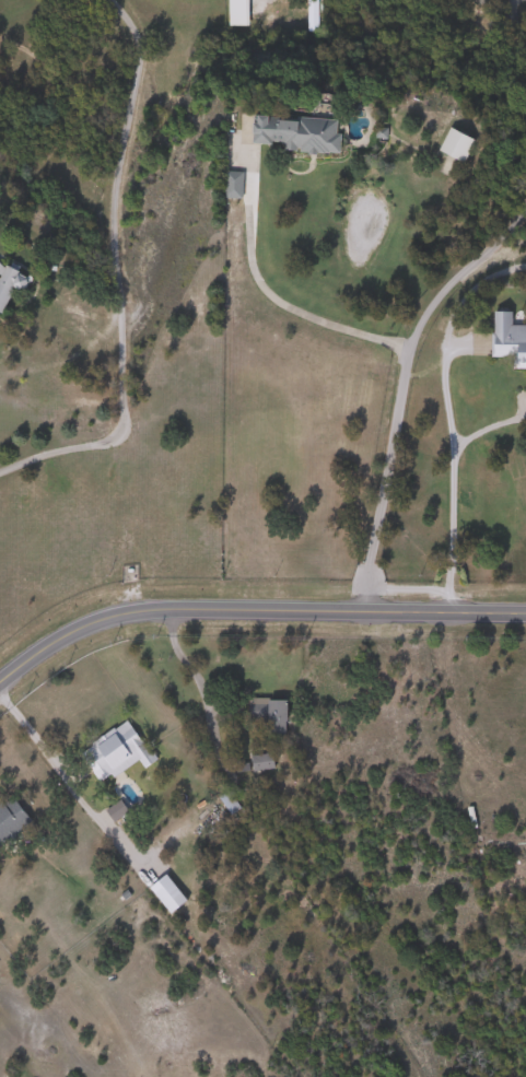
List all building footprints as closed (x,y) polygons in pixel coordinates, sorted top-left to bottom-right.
[(223,26),(223,0),(244,0),(244,26),(223,26)] [(285,151),(285,143),(271,142),(271,117),(343,118),(342,153),(285,151)] [(19,292),(0,313),(0,260),(8,267),(15,262),(35,281),(30,286),(19,292)] [(509,326),(525,325),(525,368),(515,368),(515,358),(492,358),(492,332),(509,332),(509,326)] [(287,733),(268,733),(268,722),(248,722),(248,699),(287,699),(287,733)] [(115,776),(106,764),(92,773),(81,756),(129,724),(141,741),(119,756),(127,768),(115,776)] [(249,754),(271,754),(272,769),(249,770),(249,754)] [(31,823),(0,843),(0,805),(13,796),(31,823)] [(113,820),(105,810),(118,800),(126,811),(113,820)]
